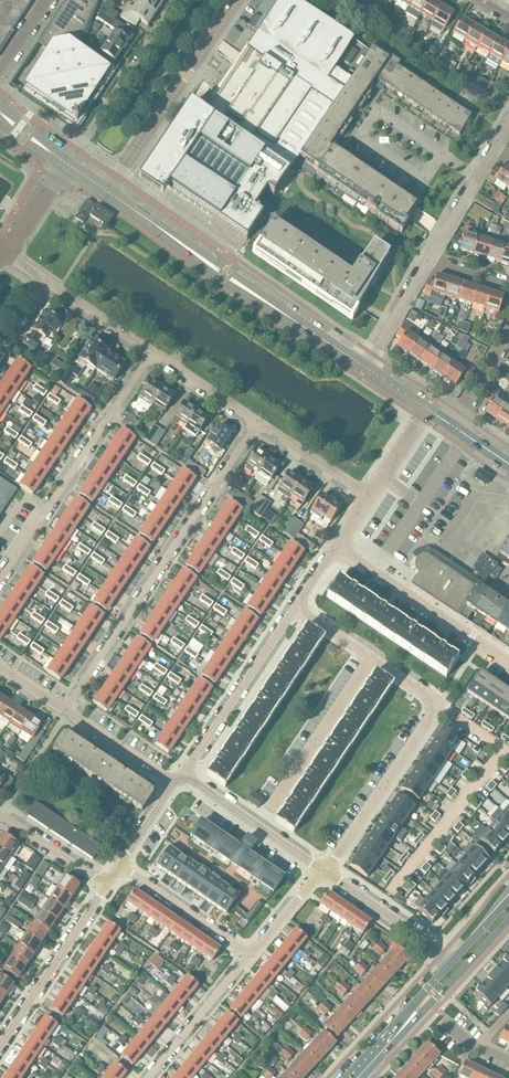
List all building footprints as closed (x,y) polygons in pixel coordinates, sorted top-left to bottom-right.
[(33,0),(0,0),(0,49),(33,0)] [(90,0),(66,0),(40,40),(38,43),(49,54),(27,87),(26,86),(26,87),(26,86),(23,91),(22,92),(24,93),(24,94),(59,117),(72,126),(78,130),(81,124),(90,111),(113,76),(118,68),(118,69),(121,64),(120,64),(118,68),(104,61),(82,42),(85,35),(97,5),(90,0)] [(136,2),(155,15),(162,4),(156,0),(138,0),(136,2)] [(174,129),(138,182),(162,199),(169,188),(212,217),(212,218),(246,241),(263,216),(254,211),(267,192),(274,197),(290,172),(300,157),(299,157),(368,50),(293,0),(280,0),(257,34),(258,35),(204,115),(190,105),(174,129)] [(347,5),(353,9),(358,0),(350,0),(347,5)] [(397,1),(408,8),(413,0),(397,0),(397,1)] [(429,0),(413,0),(408,8),(405,14),(417,21),(420,15),(421,15),(429,0)] [(433,22),(441,7),(429,0),(421,15),(433,22)] [(155,15),(136,2),(132,9),(127,5),(120,16),(136,27),(140,21),(147,26),(155,15)] [(118,15),(102,5),(96,19),(116,31),(115,33),(114,33),(101,54),(114,62),(127,42),(127,41),(132,33),(114,21),(118,15)] [(441,7),(433,22),(445,30),(445,29),(451,20),(454,15),(441,7)] [(261,18),(255,14),(248,25),(254,29),(261,18)] [(391,30),(396,22),(388,17),(383,25),(391,30)] [(461,19),(452,34),(465,42),(474,27),(461,19)] [(451,20),(445,29),(450,32),(456,23),(451,20)] [(477,49),(486,34),(474,27),(465,42),(477,49)] [(413,44),(418,36),(412,32),(407,40),(413,44)] [(486,34),(477,49),(489,55),(489,56),(498,41),(486,34)] [(508,50),(508,47),(498,41),(489,56),(489,55),(486,60),(498,67),(501,62),(501,63),(508,50)] [(441,98),(431,90),(416,81),(407,75),(400,70),(398,68),(399,65),(400,65),(393,60),(392,62),(379,53),(380,51),(374,47),(370,52),(366,57),(299,157),(300,157),(306,162),(307,160),(319,169),(317,172),(317,173),(319,170),(319,171),(332,151),(329,149),(332,145),(333,143),(334,144),(339,137),(338,136),(348,120),(350,121),(358,109),(356,109),(367,93),(368,94),(373,87),(372,86),(376,80),(385,87),(387,88),(394,93),(395,92),(405,98),(404,99),(418,109),(419,108),(428,114),(427,115),(441,125),(442,123),(451,130),(450,131),(459,137),(470,118),(471,117),(463,112),(452,105),(441,98)] [(440,55),(436,61),(449,69),(453,63),(451,61),(440,55)] [(468,64),(461,76),(466,79),(473,67),(468,64)] [(473,83),(472,84),(485,91),(489,83),(477,76),(473,83)] [(488,86),(485,92),(496,98),(500,93),(488,86)] [(419,203),(397,189),(396,190),(395,193),(332,151),(319,171),(319,170),(317,173),(317,172),(316,174),(324,180),(325,179),(326,177),(338,185),(337,187),(336,187),(336,188),(352,198),(353,196),(365,204),(364,206),(363,206),(375,214),(379,217),(377,219),(401,235),(403,232),(409,222),(409,221),(417,209),(417,208),(418,207),(419,204),(419,203)] [(508,185),(508,169),(505,166),(501,172),(495,167),(486,181),(492,185),(495,181),(506,189),(508,185)] [(474,201),(479,204),(491,212),(493,209),(495,205),(483,197),(478,194),(474,201)] [(87,200),(82,207),(75,218),(83,224),(89,215),(90,215),(90,216),(107,227),(113,217),(97,205),(96,207),(93,205),(93,204),(87,200)] [(492,212),(491,212),(496,215),(496,214),(501,206),(497,203),(492,212)] [(475,206),(472,212),(481,218),(483,219),(487,213),(478,207),(475,206)] [(487,213),(483,219),(488,222),(492,215),(489,214),(487,213)] [(352,277),(275,225),(275,224),(274,223),(273,225),(272,226),(265,238),(263,240),(260,245),(253,254),(351,320),(357,310),(358,308),(363,300),(371,286),(376,277),(376,278),(389,255),(380,248),(374,244),(368,253),(352,277)] [(473,255),(478,238),(470,235),(472,228),(467,227),(459,250),(473,255)] [(486,259),(491,242),(478,238),(473,255),(486,259)] [(499,263),(505,246),(491,242),(486,259),(499,263)] [(505,246),(499,263),(508,266),(508,248),(505,246)] [(442,302),(444,297),(449,280),(436,276),(434,283),(427,281),(423,295),(442,302)] [(457,301),(463,284),(449,280),(444,297),(457,301)] [(471,305),(476,288),(463,284),(457,301),(471,305)] [(484,309),(489,293),(476,288),(471,305),(484,309)] [(489,293),(484,309),(493,312),(491,320),(502,323),(505,315),(499,313),(504,297),(489,293)] [(418,300),(414,308),(420,311),(424,303),(418,300)] [(439,313),(438,317),(444,319),(447,309),(441,307),(439,313)] [(412,311),(408,317),(414,321),(415,320),(418,315),(412,311)] [(23,343),(35,351),(40,344),(38,343),(42,337),(46,339),(50,334),(53,336),(62,322),(46,312),(33,331),(34,332),(30,338),(27,336),(23,343)] [(409,355),(418,340),(411,335),(415,329),(405,322),(396,335),(402,339),(397,347),(409,355)] [(439,335),(436,332),(435,331),(430,338),(435,341),(439,335)] [(439,335),(435,341),(439,344),(444,337),(439,335)] [(420,363),(430,348),(418,340),(409,355),(420,363)] [(57,381),(66,387),(74,376),(78,378),(86,366),(95,372),(107,354),(108,353),(91,342),(77,365),(78,365),(74,370),(68,366),(67,367),(59,379),(57,381)] [(458,357),(462,350),(458,347),(454,354),(458,357)] [(430,348),(420,363),(432,370),(442,356),(430,348)] [(462,350),(458,357),(463,360),(467,353),(466,353),(463,350),(462,350)] [(107,354),(95,372),(96,372),(113,382),(124,365),(107,354)] [(443,378),(453,364),(442,356),(432,370),(443,378)] [(59,379),(67,367),(54,359),(47,371),(59,379)] [(32,370),(18,360),(10,372),(24,381),(32,370)] [(453,364),(443,378),(456,386),(462,377),(468,381),(476,369),(469,365),(465,371),(453,364)] [(3,382),(17,391),(24,381),(10,372),(3,382)] [(151,408),(153,405),(163,389),(151,381),(140,397),(138,400),(151,408)] [(10,402),(17,391),(3,382),(0,387),(0,396),(10,402)] [(38,393),(41,389),(36,385),(33,390),(38,393)] [(83,388),(78,395),(92,405),(97,398),(83,388)] [(493,403),(487,413),(499,421),(505,411),(508,406),(497,399),(502,392),(495,388),(488,399),(493,403)] [(44,397),(47,392),(41,389),(38,393),(44,397)] [(157,412),(162,415),(164,413),(175,397),(163,389),(153,405),(159,409),(157,412)] [(49,394),(46,399),(52,403),(55,398),(49,394)] [(3,413),(10,402),(0,396),(0,411),(3,413)] [(55,398),(52,403),(58,406),(61,402),(55,398)] [(90,409),(76,400),(69,411),(83,420),(90,409)] [(187,425),(196,411),(184,403),(172,422),(177,425),(180,421),(187,425)] [(24,415),(27,410),(21,406),(18,411),(24,415)] [(499,421),(508,428),(508,407),(508,406),(505,411),(499,421)] [(30,419),(33,414),(27,410),(24,415),(30,419)] [(62,422),(76,431),(83,420),(69,411),(62,422)] [(208,419),(197,412),(196,411),(187,425),(184,430),(196,438),(199,433),(208,419)] [(35,415),(32,420),(38,424),(41,419),(35,415)] [(41,419),(38,424),(43,428),(47,423),(41,419)] [(134,419),(132,423),(125,419),(121,425),(134,433),(140,423),(134,419)] [(31,422),(26,429),(32,433),(37,426),(31,422)] [(55,432),(68,442),(76,431),(62,422),(55,432)] [(18,424),(14,430),(19,433),(23,427),(18,424)] [(150,444),(160,429),(154,425),(144,440),(150,444)] [(218,426),(207,443),(212,446),(220,452),(227,441),(229,441),(232,437),(230,436),(231,435),(218,426)] [(9,436),(13,431),(7,428),(4,433),(9,436)] [(151,444),(156,447),(166,433),(161,429),(160,429),(150,444),(151,444)] [(136,440),(122,430),(115,441),(129,451),(136,440)] [(15,440),(18,435),(13,431),(9,436),(15,440)] [(48,443),(61,452),(68,442),(55,432),(48,443)] [(21,437),(18,442),(23,446),(27,441),(21,437)] [(27,441),(23,446),(29,449),(32,444),(27,441)] [(129,451),(115,441),(108,452),(122,461),(129,451)] [(40,454),(54,463),(61,452),(48,443),(40,454)] [(189,448),(179,463),(185,467),(189,461),(195,452),(189,448)] [(148,467),(151,462),(157,454),(152,451),(147,459),(146,458),(142,463),(148,467)] [(258,473),(268,459),(256,451),(247,465),(247,466),(244,470),(251,474),(254,470),(258,473)] [(122,461),(108,452),(101,463),(114,472),(122,461)] [(33,464),(47,474),(54,463),(40,454),(33,464)] [(142,463),(146,458),(140,454),(137,459),(142,463)] [(7,458),(3,463),(9,467),(12,462),(7,458)] [(258,473),(258,475),(265,479),(266,478),(270,481),(280,467),(268,459),(258,473)] [(206,472),(189,461),(185,467),(202,478),(206,472)] [(12,462),(9,467),(15,471),(18,466),(12,462)] [(114,472),(101,463),(94,473),(107,483),(114,472)] [(154,463),(150,468),(156,472),(159,467),(154,463)] [(26,475),(40,484),(47,474),(33,464),(26,475)] [(159,467),(156,472),(162,476),(165,471),(159,467)] [(195,479),(182,470),(174,481),(188,490),(195,479)] [(474,478),(481,483),(485,486),(490,478),(479,470),(474,478)] [(107,483),(94,473),(86,484),(100,493),(107,483)] [(290,497),(301,481),(289,474),(277,492),(283,496),(280,501),(286,505),(291,497),(290,497)] [(19,486),(33,495),(40,484),(26,475),(19,486)] [(128,484),(131,480),(126,476),(122,481),(128,484)] [(145,477),(141,483),(147,487),(150,481),(145,477)] [(17,490),(0,479),(0,516),(17,490)] [(134,488),(137,483),(131,480),(128,484),(134,488)] [(167,492),(181,501),(188,490),(174,481),(167,492)] [(290,497),(291,497),(298,502),(296,504),(301,508),(303,505),(313,489),(301,481),(290,497)] [(79,495),(93,504),(100,493),(86,484),(79,495)] [(140,485),(136,490),(142,494),(145,489),(140,485)] [(231,488),(227,495),(238,503),(243,496),(231,488)] [(145,489),(142,494),(148,498),(151,493),(145,489)] [(160,502),(174,512),(181,501),(167,492),(160,502)] [(243,496),(238,503),(255,514),(265,499),(259,495),(254,503),(243,496)] [(322,496),(312,511),(310,514),(321,521),(323,518),(330,523),(340,508),(322,496)] [(114,506),(117,501),(111,497),(108,502),(114,506)] [(90,508),(76,499),(69,510),(83,519),(90,508)] [(265,499),(255,514),(261,518),(271,503),(265,499)] [(114,506),(119,510),(123,505),(117,501),(114,506)] [(153,513),(166,522),(174,512),(160,502),(153,513)] [(243,511),(229,502),(222,513),(235,522),(243,511)] [(130,510),(125,507),(122,511),(128,515),(131,510),(130,510)] [(62,521),(76,530),(83,519),(69,510),(62,521)] [(131,510),(128,515),(133,519),(137,514),(131,510)] [(146,524),(159,533),(166,522),(153,513),(146,524)] [(215,524),(228,533),(235,522),(222,513),(215,524)] [(294,540),(298,534),(304,525),(292,518),(282,532),(294,540)] [(55,531),(68,541),(76,530),(62,521),(55,531)] [(96,532),(100,527),(94,523),(91,528),(96,532)] [(138,535),(152,544),(159,533),(146,524),(138,535)] [(207,534),(221,544),(228,533),(215,524),(207,534)] [(102,535),(105,531),(100,527),(96,532),(102,535)] [(250,536),(254,531),(248,527),(245,532),(250,536)] [(48,542),(61,551),(68,541),(55,531),(48,542)] [(256,540),(259,535),(254,531),(250,536),(256,540)] [(108,532),(105,537),(110,541),(114,536),(108,532)] [(200,545),(214,554),(221,544),(207,534),(200,545)] [(298,534),(294,540),(312,552),(316,546),(298,534)] [(114,536),(110,541),(116,545),(119,540),(114,536)] [(262,536),(259,541),(264,545),(267,540),(265,539),(263,537),(262,536)] [(149,548),(136,538),(128,549),(142,559),(149,548)] [(109,544),(103,540),(100,545),(105,549),(109,544)] [(267,540),(264,545),(270,549),(273,544),(267,540)] [(500,555),(508,561),(508,540),(500,555)] [(40,553),(54,562),(61,551),(48,542),(40,553)] [(303,552),(290,543),(282,554),(296,563),(303,552)] [(82,553),(85,548),(80,544),(76,549),(82,553)] [(193,556),(207,565),(211,568),(218,557),(214,554),(200,545),(193,556)] [(88,557),(91,552),(85,548),(82,553),(88,557)] [(121,560),(135,569),(142,559),(128,549),(121,560)] [(236,557),(239,552),(233,549),(230,553),(236,557)] [(242,561),(245,556),(239,552),(236,557),(242,561)] [(33,564),(47,573),(54,562),(40,553),(33,564)] [(94,554),(90,558),(96,562),(99,557),(94,554)] [(275,564),(289,574),(296,563),(282,554),(275,564)] [(419,572),(411,585),(458,617),(466,622),(473,612),(464,606),(477,587),(467,580),(432,557),(429,555),(426,554),(423,554),(422,554),(419,556),(418,557),(416,558),(416,560),(415,562),(415,565),(415,567),(416,569),(418,571),(419,572)] [(493,582),(497,576),(492,573),(498,565),(483,555),(475,567),(476,568),(471,574),(477,578),(480,573),(493,582)] [(186,567),(199,576),(207,565),(193,556),(186,567)] [(99,557),(96,562),(102,566),(105,561),(99,557)] [(247,558),(244,563),(250,567),(253,562),(247,558)] [(114,571),(128,580),(135,569),(121,560),(114,571)] [(253,562),(250,567),(256,570),(259,566),(253,562)] [(268,575),(282,584),(289,574),(275,564),(268,575)] [(243,565),(239,571),(244,575),(248,568),(243,565)] [(68,574),(71,570),(65,566),(62,571),(68,574)] [(44,577),(31,567),(23,578),(37,588),(44,577)] [(77,573),(71,570),(68,574),(69,576),(73,578),(77,573)] [(197,579),(183,570),(176,581),(190,590),(197,579)] [(222,578),(225,574),(219,570),(216,575),(222,578)] [(107,582),(121,591),(128,580),(114,571),(107,582)] [(227,582),(231,577),(225,574),(222,578),(227,582)] [(79,575),(76,580),(82,584),(85,579),(79,575)] [(261,586),(275,595),(282,584),(268,575),(261,586)] [(16,589),(30,598),(37,588),(23,578),(16,589)] [(85,579),(82,584),(87,588),(91,583),(85,579)] [(233,579),(230,584),(236,588),(239,583),(233,579)] [(336,583),(326,598),(446,678),(458,659),(459,659),(458,659),(456,662),(450,658),(451,655),(450,655),(445,652),(445,651),(440,648),(435,645),(435,644),(433,646),(420,638),(422,635),(421,635),(415,632),(416,631),(411,628),(410,629),(405,625),(405,624),(403,627),(390,618),(392,615),(391,615),(391,616),(386,612),(386,611),(381,608),(381,609),(375,605),(376,604),(375,604),(373,607),(360,598),(362,595),(361,596),(356,592),(356,591),(351,588),(351,589),(345,585),(346,584),(345,584),(344,587),(337,582),(339,579),(337,582),(337,583),(336,583)] [(194,594),(190,591),(190,590),(176,581),(169,592),(183,601),(187,604),(194,594)] [(100,592),(114,601),(121,591),(107,582),(100,592)] [(239,583),(236,588),(241,592),(245,587),(239,583)] [(254,596),(267,606),(275,595),(261,586),(254,596)] [(475,613),(488,594),(477,587),(464,606),(473,612),(475,613)] [(9,600),(22,609),(30,598),(16,589),(9,600)] [(52,594),(48,591),(45,596),(49,599),(50,600),(53,595),(52,594)] [(92,603),(106,613),(114,601),(100,592),(92,603)] [(162,603),(175,612),(183,601),(169,592),(162,603)] [(488,594),(475,613),(477,615),(470,625),(478,630),(498,601),(488,594)] [(50,600),(56,604),(59,599),(59,598),(53,595),(50,600)] [(205,604),(208,599),(202,596),(199,600),(205,604)] [(246,607),(260,617),(267,606),(254,596),(246,607)] [(210,608),(214,603),(208,599),(205,604),(210,608)] [(2,610),(15,620),(22,609),(9,600),(2,610)] [(66,603),(62,601),(59,606),(64,609),(68,605),(66,603)] [(508,608),(498,601),(478,630),(488,637),(508,608)] [(155,613),(168,623),(175,612),(162,603),(155,613)] [(68,605),(64,609),(70,613),(73,608),(68,605)] [(216,605),(213,610),(218,613),(222,609),(216,605)] [(104,616),(90,607),(83,618),(96,627),(104,616)] [(45,620),(51,612),(44,608),(39,616),(39,617),(45,620)] [(508,608),(488,637),(498,644),(508,628),(508,608)] [(227,612),(226,612),(222,609),(218,613),(224,617),(227,612)] [(8,630),(15,620),(2,610),(0,613),(0,625),(8,630)] [(258,620),(244,611),(236,622),(250,631),(258,620)] [(32,615),(30,618),(36,621),(39,617),(39,616),(34,613),(32,615)] [(147,624),(161,633),(168,623),(155,613),(147,624)] [(39,617),(36,621),(42,625),(43,623),(45,620),(39,617)] [(190,625),(193,621),(188,617),(185,622),(190,625)] [(75,629),(89,638),(96,627),(83,618),(75,629)] [(196,629),(199,625),(193,621),(190,625),(196,629)] [(53,626),(48,622),(44,627),(50,631),(53,626)] [(229,633),(243,642),(250,631),(236,622),(229,633)] [(140,635),(154,644),(161,633),(147,624),(140,635)] [(0,625),(0,641),(1,641),(8,630),(0,625)] [(207,774),(206,775),(225,788),(325,638),(306,625),(306,626),(309,628),(305,634),(302,633),(303,634),(299,639),(298,639),(295,644),(296,644),(292,649),(291,649),(294,651),(285,664),(282,662),(282,663),(283,663),(279,669),(278,668),(275,673),(276,674),(272,679),(271,679),(274,681),(265,694),(262,692),(262,693),(263,693),(259,698),(258,698),(255,703),(256,704),(252,709),(251,708),(251,709),(254,711),(245,724),(242,722),(243,723),(239,728),(238,728),(235,733),(236,733),(232,739),(232,738),(231,739),(234,740),(225,753),(222,752),(223,752),(219,758),(219,757),(215,762),(216,763),(212,768),(211,768),(214,770),(210,776),(207,774)] [(53,626),(50,631),(56,635),(59,630),(53,626)] [(202,626),(198,631),(204,635),(207,630),(205,628),(202,626)] [(498,644),(508,651),(508,649),(508,628),(498,644)] [(68,639),(82,648),(89,638),(75,629),(68,639)] [(207,630),(204,635),(210,639),(213,634),(211,633),(207,630)] [(33,631),(27,639),(31,642),(36,633),(33,631)] [(236,653),(243,642),(229,633),(226,638),(222,643),(222,644),(236,653)] [(16,639),(22,643),(25,638),(19,634),(18,637),(16,639)] [(22,643),(27,647),(31,642),(27,639),(25,638),(22,643)] [(176,647),(179,642),(173,638),(170,643),(176,647)] [(61,650),(75,659),(82,648),(68,639),(61,650)] [(151,648),(138,639),(130,650),(144,659),(151,648)] [(181,651),(185,646),(179,642),(176,647),(181,651)] [(203,647),(195,642),(192,648),(199,653),(203,647)] [(39,647),(33,643),(30,648),(34,651),(36,652),(39,647)] [(215,654),(229,664),(236,653),(222,644),(215,654)] [(45,651),(39,647),(36,652),(41,656),(45,651)] [(187,648),(184,652),(190,656),(193,651),(187,648)] [(54,661),(68,670),(75,659),(61,650),(54,661)] [(144,659),(130,650),(123,660),(137,670),(144,659)] [(193,651),(190,656),(195,660),(199,655),(193,651)] [(208,665),(222,674),(229,664),(215,654),(208,665)] [(137,670),(123,660),(116,671),(130,680),(137,670)] [(68,670),(54,661),(46,672),(60,681),(68,670)] [(159,673),(162,668),(156,664),(153,669),(159,673)] [(200,676),(214,685),(222,674),(208,665),(200,676)] [(164,677),(168,672),(162,668),(159,673),(164,677)] [(130,680),(116,671),(109,682),(122,691),(130,680)] [(275,820),(275,821),(294,834),(394,684),(375,671),(374,672),(378,674),(373,680),(371,679),(371,680),(367,685),(363,690),(364,690),(361,695),(360,695),(362,697),(353,710),(351,708),(351,709),(348,715),(347,714),(344,719),(344,720),(341,725),(340,725),(342,727),(333,740),(331,738),(331,739),(328,744),(327,744),(324,749),(321,755),(320,754),(320,755),(322,757),(314,770),(311,768),(311,769),(308,774),(307,774),(306,776),(304,779),(301,785),(300,784),(300,785),(302,786),(294,799),(291,798),(288,804),(287,803),(284,808),(284,809),(281,814),(280,814),(282,816),(278,822),(275,820)] [(170,673),(167,678),(173,682),(176,677),(170,673)] [(477,699),(490,680),(480,674),(467,692),(477,699)] [(176,677),(173,682),(178,686),(182,681),(176,677)] [(212,689),(198,679),(191,691),(204,700),(212,689)] [(487,706),(500,687),(490,680),(477,699),(487,706)] [(122,691),(109,682),(101,693),(115,702),(122,691)] [(142,685),(138,690),(144,694),(147,689),(142,685)] [(508,695),(508,693),(500,687),(487,706),(497,713),(508,695)] [(150,698),(153,693),(147,689),(144,694),(150,698)] [(184,701),(197,710),(204,700),(191,691),(184,701)] [(115,702),(101,693),(94,704),(108,713),(115,702)] [(162,699),(156,695),(153,700),(158,703),(162,699)] [(508,717),(508,695),(497,713),(507,719),(508,717)] [(162,699),(158,703),(164,707),(167,702),(162,699)] [(19,709),(8,701),(0,713),(0,718),(9,724),(19,709)] [(197,710),(184,701),(180,706),(176,703),(173,709),(190,721),(197,710)] [(130,715),(133,710),(127,707),(124,711),(130,715)] [(21,732),(31,717),(19,709),(9,724),(21,732)] [(136,719),(139,714),(133,710),(130,715),(136,719)] [(183,732),(190,721),(176,712),(169,722),(169,723),(183,732)] [(142,716),(139,721),(144,725),(147,720),(142,716)] [(16,752),(13,756),(18,759),(24,763),(28,758),(44,734),(39,730),(43,725),(31,717),(21,732),(31,739),(20,754),(16,752)] [(147,720),(144,725),(150,728),(153,724),(147,720)] [(162,733),(176,743),(183,732),(169,723),(162,733)] [(459,741),(442,729),(435,739),(453,751),(459,741)] [(176,743),(162,733),(155,744),(168,754),(176,743)] [(83,771),(94,754),(64,734),(53,751),(83,771)] [(11,737),(5,745),(10,748),(12,745),(15,740),(11,737)] [(453,751),(435,739),(429,749),(446,761),(453,751)] [(439,771),(446,761),(429,749),(422,759),(439,771)] [(112,791),(124,774),(94,754),(83,771),(112,791)] [(6,755),(3,760),(8,763),(11,759),(6,755)] [(432,781),(439,771),(422,759),(415,769),(432,781)] [(432,781),(415,769),(408,779),(425,791),(432,781)] [(4,794),(13,780),(8,777),(0,771),(0,791),(4,794)] [(142,811),(154,794),(124,774),(112,791),(142,811)] [(419,801),(425,791),(408,779),(408,780),(402,790),(419,801)] [(251,793),(246,801),(258,809),(263,801),(251,793)] [(414,807),(397,796),(390,806),(407,818),(414,807)] [(498,809),(503,814),(508,819),(508,803),(506,800),(498,809)] [(35,802),(27,815),(94,859),(102,847),(35,802)] [(401,828),(407,818),(390,806),(384,816),(401,828)] [(490,818),(495,823),(508,835),(508,819),(503,814),(498,809),(490,818)] [(394,838),(401,828),(384,816),(377,826),(394,838)] [(201,823),(191,837),(193,837),(201,843),(208,848),(229,863),(233,865),(252,878),(260,884),(268,889),(273,893),(274,892),(283,879),(266,868),(265,867),(261,864),(248,855),(256,843),(247,837),(243,843),(243,844),(242,844),(239,849),(225,839),(220,836),(218,835),(201,823)] [(508,838),(508,835),(495,823),(487,832),(502,845),(508,838)] [(387,848),(394,838),(377,826),(370,836),(387,848)] [(502,845),(487,832),(479,841),(494,854),(502,845)] [(11,857),(19,845),(4,835),(0,840),(0,850),(11,857)] [(380,858),(387,848),(370,836),(363,846),(380,858)] [(470,844),(462,853),(465,856),(481,870),(489,860),(473,847),(470,844)] [(156,867),(167,874),(181,853),(171,846),(156,867)] [(380,858),(363,846),(357,856),(374,868),(380,858)] [(0,850),(0,867),(3,869),(11,857),(0,850)] [(181,853),(167,874),(177,880),(189,862),(180,855),(181,853)] [(33,872),(41,860),(34,855),(25,867),(33,872)] [(374,868),(357,856),(350,866),(367,878),(374,868)] [(481,870),(465,856),(457,865),(473,878),(481,870)] [(50,866),(43,861),(35,874),(42,878),(50,866)] [(189,862),(177,880),(186,887),(199,869),(189,862)] [(473,878),(457,865),(449,874),(465,888),(468,884),(470,886),(476,881),(473,878)] [(199,869),(186,887),(196,894),(209,875),(199,869)] [(24,883),(29,876),(24,872),(19,880),(24,883)] [(465,888),(449,874),(441,883),(457,897),(465,888)] [(209,875),(196,894),(206,901),(219,882),(209,875)] [(34,876),(28,884),(35,889),(40,880),(34,876)] [(56,888),(72,899),(80,886),(65,876),(56,888)] [(19,880),(15,887),(20,890),(24,883),(19,880)] [(219,882),(206,901),(216,907),(229,889),(219,882)] [(405,883),(401,889),(409,895),(413,890),(408,885),(405,883)] [(457,897),(441,883),(433,892),(449,906),(457,897)] [(72,899),(56,888),(49,900),(64,910),(72,899)] [(229,889),(216,907),(226,914),(239,896),(229,889)] [(137,911),(146,899),(135,891),(126,904),(137,911)] [(449,906),(433,892),(425,901),(440,915),(443,917),(448,911),(446,909),(449,906)] [(330,913),(339,901),(328,893),(319,906),(330,913)] [(396,895),(393,899),(399,904),(402,899),(396,895)] [(9,906),(11,904),(14,900),(8,896),(4,902),(9,906)] [(34,905),(36,902),(29,897),(26,901),(34,905)] [(146,899),(137,911),(148,918),(157,906),(146,899)] [(64,910),(49,900),(41,912),(56,922),(64,910)] [(31,910),(34,905),(26,901),(23,905),(31,910)] [(341,920),(349,908),(339,901),(330,913),(341,920)] [(440,915),(425,901),(417,910),(432,924),(440,915)] [(157,906),(148,918),(158,926),(167,913),(157,906)] [(351,928),(360,915),(349,908),(341,920),(351,928)] [(56,922),(41,912),(33,923),(48,933),(56,922)] [(167,913),(158,926),(169,933),(178,920),(167,913)] [(362,935),(371,923),(360,915),(351,928),(362,935)] [(21,924),(14,919),(11,924),(18,929),(21,924)] [(178,920),(169,933),(180,940),(188,928),(178,920)] [(9,927),(2,923),(0,927),(0,933),(4,935),(9,927)] [(48,933),(33,923),(25,935),(41,945),(48,933)] [(101,935),(113,943),(121,932),(108,924),(101,935)] [(188,928),(180,940),(190,947),(199,935),(188,928)] [(307,940),(295,930),(287,941),(299,950),(307,940)] [(41,945),(25,935),(17,947),(33,957),(41,945)] [(113,943),(101,935),(94,945),(106,954),(113,943)] [(199,935),(190,947),(201,955),(209,942),(199,935)] [(299,950),(287,941),(279,950),(291,960),(299,950)] [(209,942),(201,955),(212,962),(220,950),(209,942)] [(106,954),(94,945),(86,956),(99,964),(106,954)] [(340,945),(336,950),(347,957),(350,953),(340,945)] [(10,958),(17,963),(25,968),(33,957),(17,947),(10,958)] [(291,960),(279,950),(271,960),(282,970),(291,960)] [(159,961),(162,963),(163,961),(156,955),(150,963),(154,967),(159,961)] [(504,955),(499,961),(501,963),(498,967),(508,976),(508,960),(504,955)] [(99,964),(86,956),(79,967),(92,975),(99,964)] [(25,968),(17,963),(10,958),(2,970),(18,980),(25,968)] [(282,970),(271,960),(263,970),(274,980),(282,970)] [(92,975),(79,967),(72,977),(85,986),(92,975)] [(508,986),(508,976),(498,967),(490,976),(506,989),(508,986)] [(269,986),(274,980),(263,970),(254,980),(266,990),(269,986)] [(166,977),(174,983),(176,980),(169,974),(166,977)] [(6,997),(14,985),(0,976),(0,993),(6,997)] [(136,983),(141,986),(146,980),(141,976),(136,983)] [(178,987),(190,996),(198,986),(186,976),(178,987)] [(483,985),(498,998),(506,989),(490,976),(483,985)] [(85,986),(72,977),(65,988),(78,996),(85,986)] [(174,983),(166,977),(163,981),(171,987),(174,983)] [(254,980),(246,990),(258,1000),(266,990),(254,980)] [(498,998),(483,985),(474,994),(480,999),(478,1002),(484,1007),(486,1004),(490,1008),(498,998)] [(190,996),(178,987),(170,997),(182,1006),(190,996)] [(78,996),(65,988),(58,998),(71,1007),(78,996)] [(128,993),(131,996),(136,991),(132,988),(128,993)] [(246,990),(238,1000),(250,1010),(254,1013),(257,1010),(262,1003),(258,1000),(246,990)] [(270,993),(268,997),(273,1001),(272,1001),(279,1007),(279,1006),(282,1003),(276,997),(276,998),(270,993)] [(164,994),(160,999),(155,995),(152,999),(173,1016),(182,1006),(170,997),(169,998),(164,994)] [(126,996),(121,1002),(124,1005),(129,998),(126,996)] [(71,1007),(58,998),(51,1009),(63,1018),(71,1007)] [(148,1013),(154,1016),(165,1026),(173,1016),(152,999),(149,1002),(154,1006),(148,1013)] [(291,1004),(285,999),(282,1003),(288,1008),(291,1004)] [(250,1010),(238,1000),(230,1010),(242,1020),(250,1010)] [(503,1012),(508,1007),(504,1003),(499,1008),(503,1012)] [(105,1016),(109,1010),(105,1007),(101,1013),(105,1016)] [(274,1007),(272,1011),(280,1018),(283,1014),(274,1007)] [(499,1017),(503,1012),(499,1008),(495,1013),(499,1017)] [(260,1017),(263,1020),(265,1017),(257,1010),(254,1013),(260,1017)] [(239,1023),(227,1013),(219,1024),(230,1033),(239,1023)] [(165,1026),(154,1016),(145,1026),(157,1036),(165,1026)] [(38,1029),(50,1037),(58,1026),(45,1018),(38,1029)] [(211,1034),(222,1043),(230,1033),(219,1024),(211,1034)] [(157,1036),(145,1026),(137,1036),(149,1046),(157,1036)] [(506,1026),(499,1040),(508,1045),(508,1028),(506,1026)] [(103,1027),(100,1031),(106,1036),(109,1031),(103,1027)] [(50,1037),(38,1029),(31,1039),(43,1048),(50,1037)] [(217,1049),(222,1043),(211,1034),(202,1043),(214,1053),(217,1050),(217,1049)] [(149,1046),(137,1036),(129,1046),(141,1056),(149,1046)] [(43,1048),(31,1039),(23,1050),(36,1058),(43,1048)] [(194,1053),(206,1063),(214,1053),(202,1043),(194,1053)] [(141,1056),(129,1046),(121,1056),(132,1066),(141,1056)] [(36,1058),(23,1050),(16,1061),(29,1069),(36,1058)] [(206,1063),(194,1053),(186,1063),(198,1073),(201,1069),(206,1063)] [(44,1058),(41,1062),(47,1065),(50,1067),(52,1064),(49,1062),(44,1058)] [(16,1061),(9,1071),(19,1077),(23,1077),(29,1069),(16,1061)] [(458,1077),(461,1077),(473,1077),(478,1068),(465,1062),(458,1077)] [(184,1077),(194,1077),(198,1073),(186,1063),(178,1073),(184,1077)] [(111,1077),(123,1077),(126,1074),(114,1064),(106,1074),(111,1077)] [(473,1077),(488,1077),(490,1074),(478,1068),(473,1077)]
